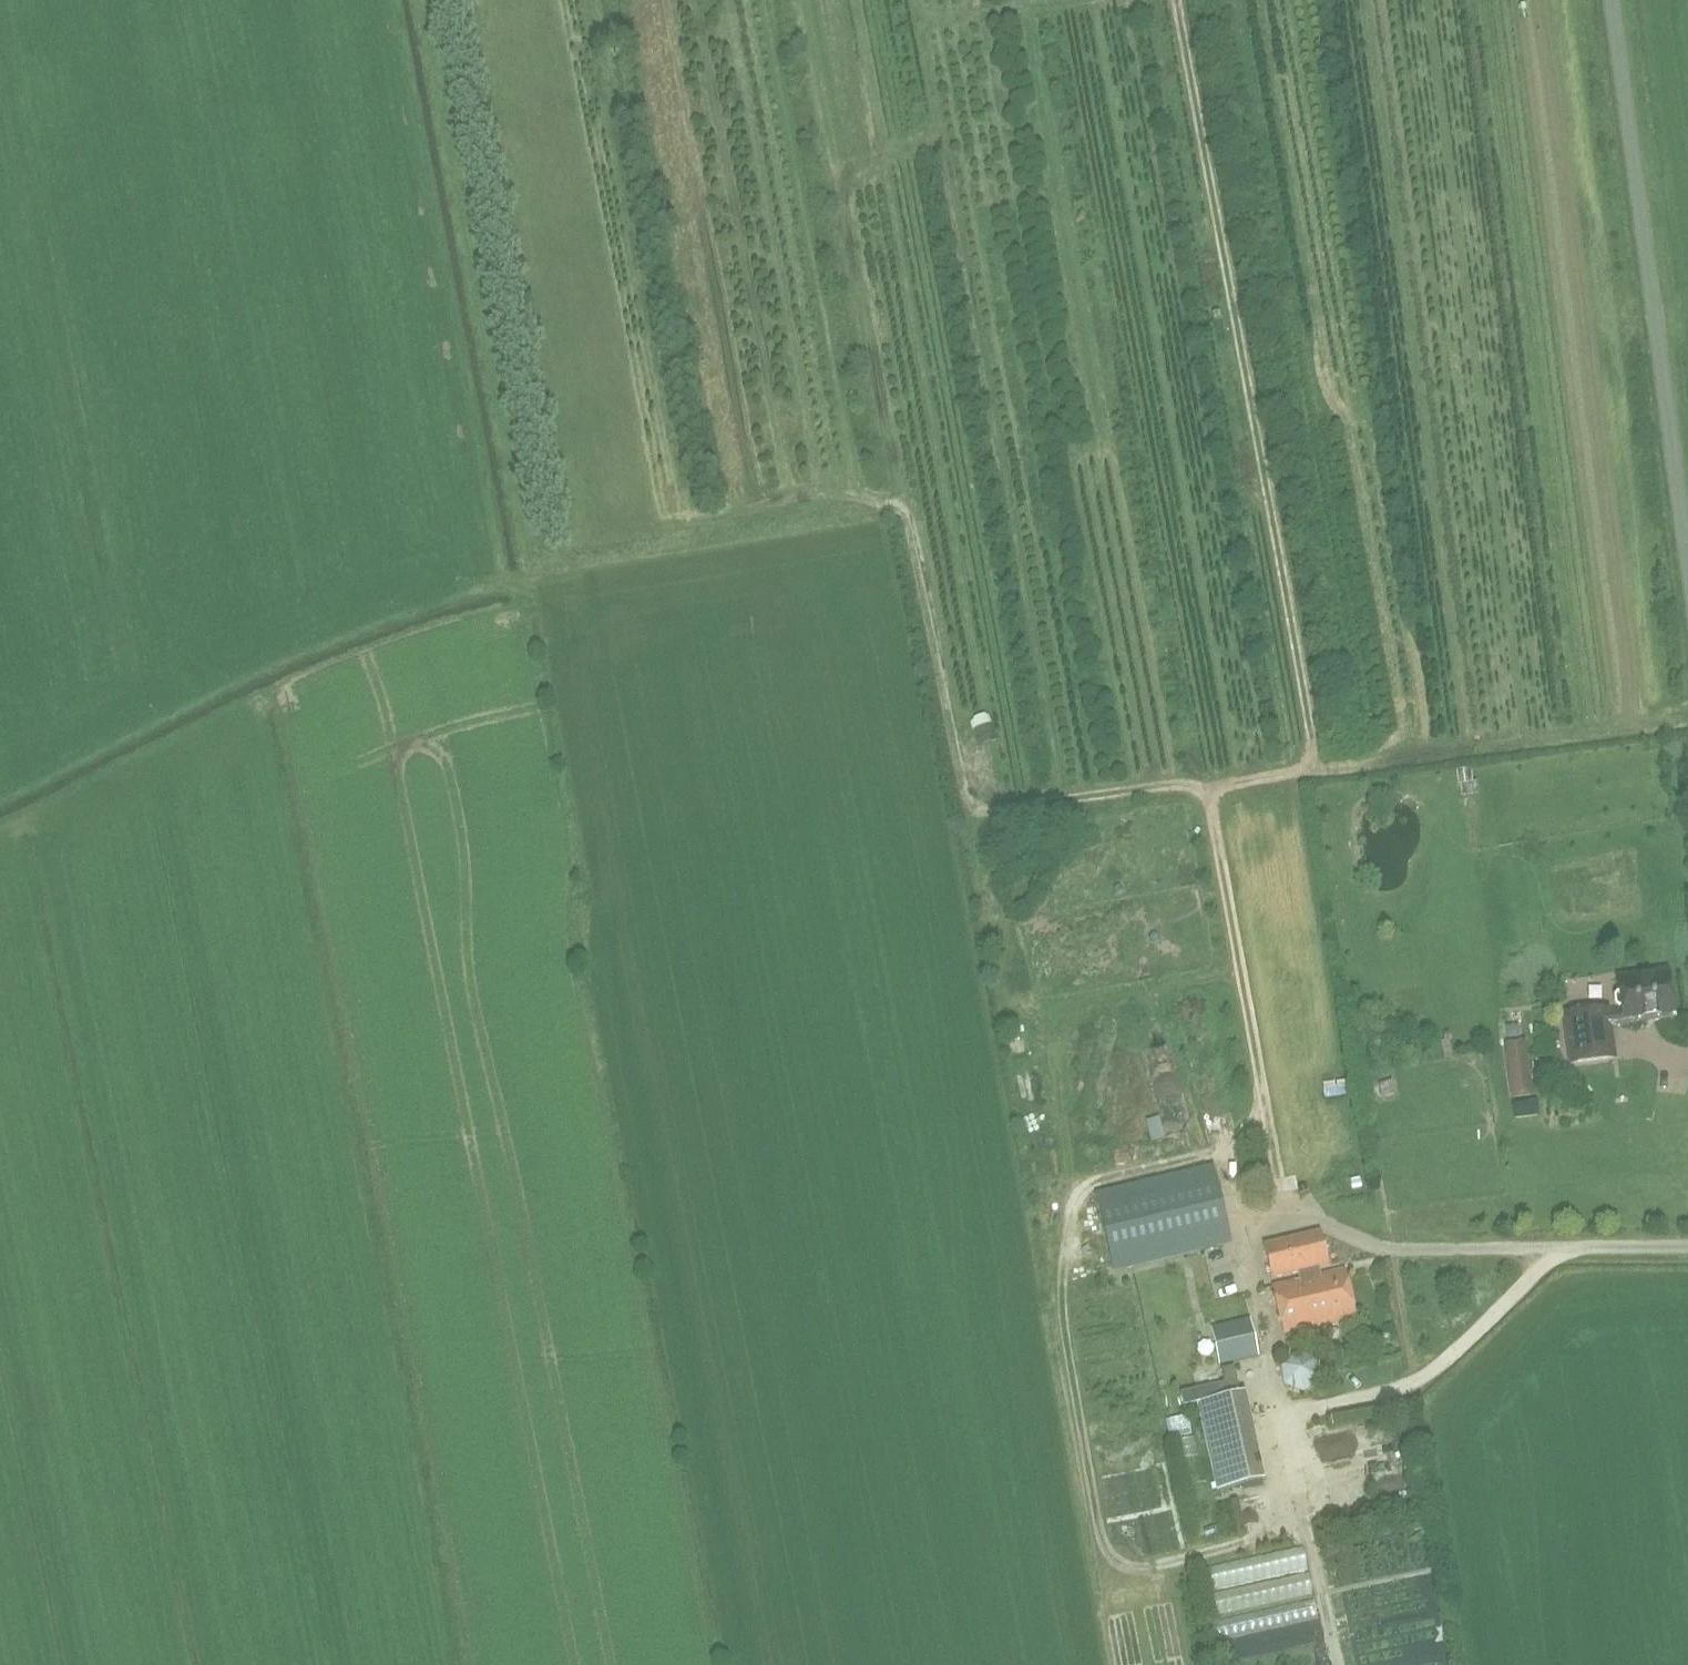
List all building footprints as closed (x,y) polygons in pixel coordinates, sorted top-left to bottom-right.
[(1667,972),(1637,976),(1618,978),(1620,994),(1617,994),(1614,997),(1615,1006),(1618,1008),(1622,1007),(1623,1013),(1608,1016),(1607,1010),(1565,1015),(1572,1064),(1613,1058),(1609,1025),(1673,1016),(1667,972)] [(1550,1000),(1569,996),(1564,978),(1546,983),(1550,1000)] [(1511,1098),(1533,1095),(1525,1041),(1503,1044),(1511,1098)] [(1114,1273),(1233,1245),(1214,1165),(1096,1194),(1114,1273)] [(1299,1274),(1319,1268),(1328,1266),(1320,1232),(1264,1247),(1272,1280),(1299,1274)] [(1319,1268),(1299,1274),(1301,1281),(1274,1288),(1286,1335),(1357,1317),(1345,1270),(1321,1276),(1319,1268)] [(1220,1364),(1260,1356),(1252,1320),(1212,1330),(1220,1364)] [(1303,1392),(1320,1380),(1317,1359),(1297,1352),(1281,1365),(1284,1386),(1303,1392)] [(1194,1393),(1216,1491),(1265,1480),(1245,1392),(1240,1394),(1234,1367),(1221,1370),(1225,1386),(1194,1393)] [(1192,1434),(1188,1416),(1166,1420),(1169,1438),(1192,1434)] [(1226,1500),(1185,1507),(1194,1561),(1235,1554),(1226,1500)]
